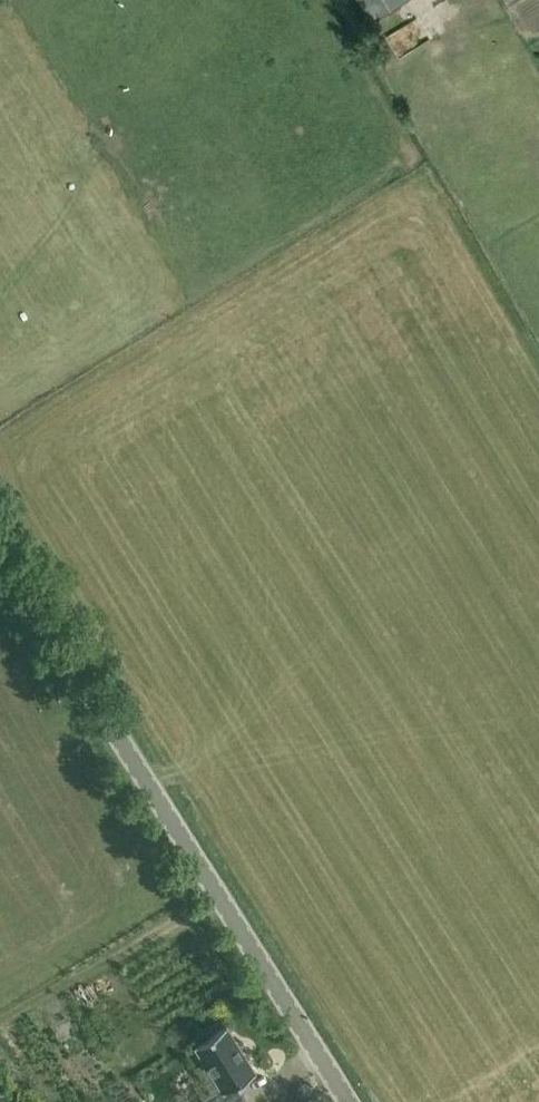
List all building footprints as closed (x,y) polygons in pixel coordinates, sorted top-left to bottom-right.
[(374,19),(405,0),(363,0),(374,19)] [(234,1000),(245,995),(238,979),(227,984),(234,1000)] [(194,1046),(220,1088),(200,1101),(201,1101),(242,1101),(246,1100),(237,1084),(256,1073),(227,1026),(194,1046)]
